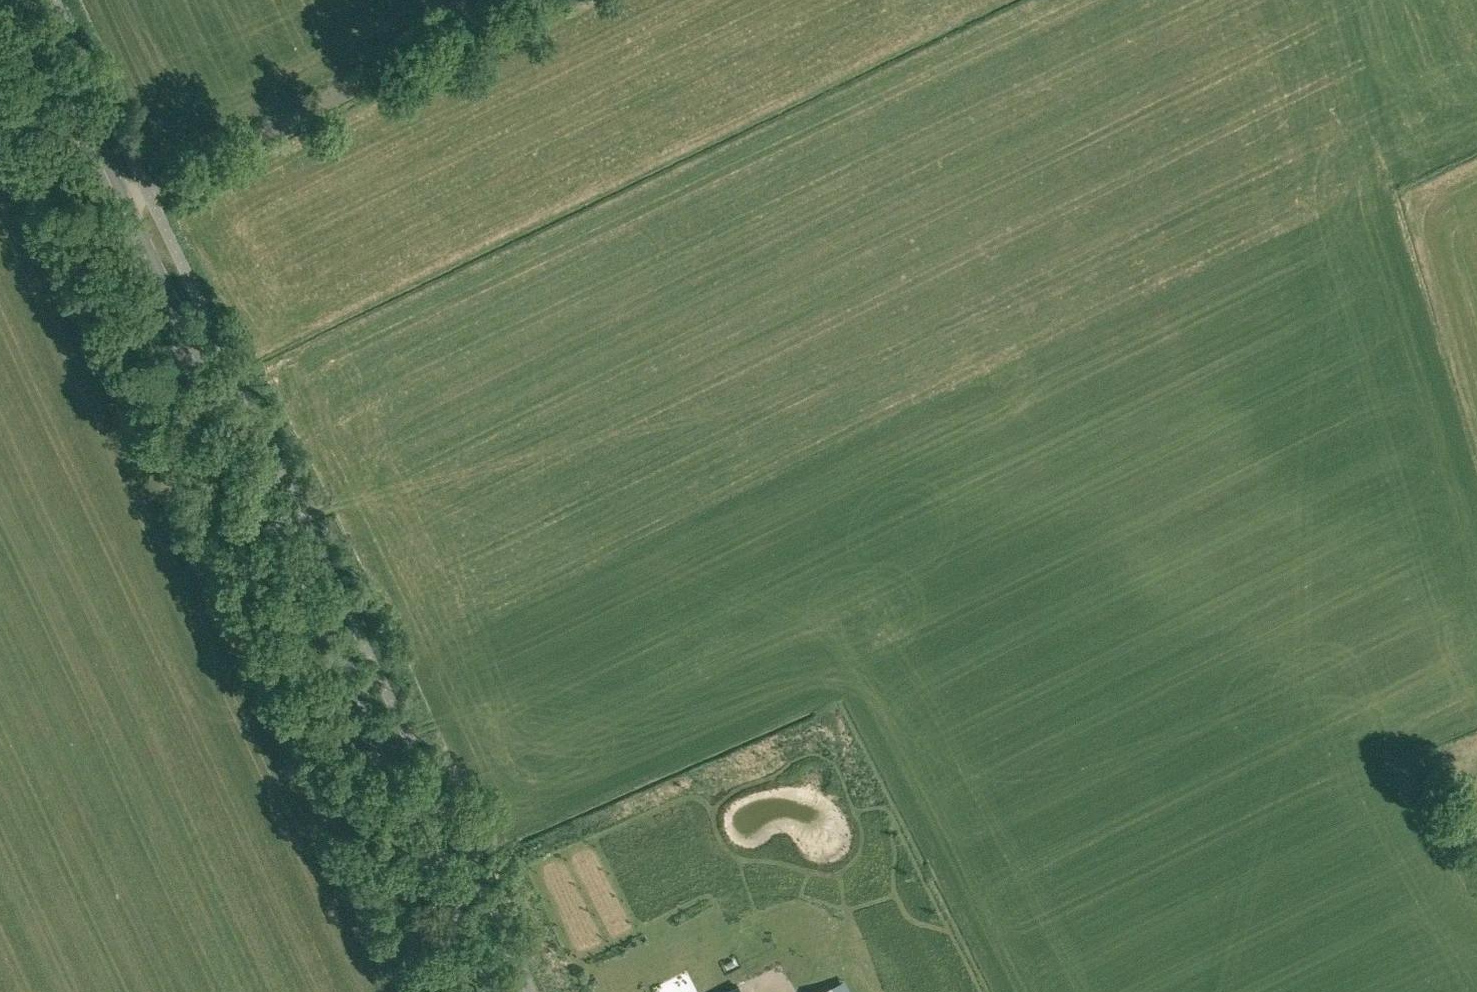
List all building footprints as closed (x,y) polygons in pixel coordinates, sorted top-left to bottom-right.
[(845,980),(820,991),(851,991),(845,980)]
